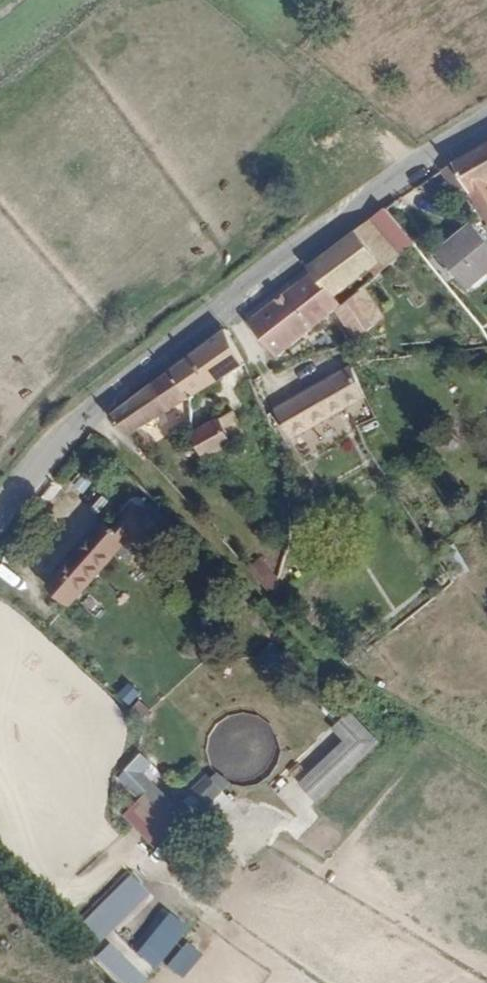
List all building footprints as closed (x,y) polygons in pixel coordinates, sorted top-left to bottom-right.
[(486,190),(486,166),(482,158),(468,166),(485,191),(486,190)] [(379,270),(385,279),(427,247),(397,207),(313,266),(319,274),(344,309),(351,304),(345,295),(379,270)] [(486,281),(486,230),(484,226),(451,255),(463,268),(458,273),(465,281),(469,277),(479,288),(486,281)] [(284,353),(290,349),(344,309),(319,274),(259,319),(284,353)] [(366,338),(385,324),(363,295),(351,304),(344,309),(361,331),(366,338)] [(119,411),(138,430),(257,356),(242,331),(238,324),(119,411)] [(273,408),(288,433),(361,389),(346,365),(273,408)] [(195,458),(230,441),(219,416),(184,434),(195,458)] [(109,532),(104,525),(46,588),(65,606),(113,554),(122,562),(137,547),(148,557),(163,540),(133,509),(109,532)] [(126,681),(115,695),(130,706),(141,692),(126,681)] [(342,710),(332,720),(351,737),(302,789),(314,800),(372,738),(342,710)] [(218,774),(191,804),(212,823),(234,800),(223,789),(228,784),(218,774)] [(137,779),(127,790),(142,802),(128,819),(159,848),(184,822),(137,779)] [(190,848),(176,863),(193,878),(207,863),(190,848)] [(131,875),(84,918),(103,938),(149,894),(131,875)] [(189,926),(169,909),(136,950),(155,966),(189,926)] [(111,945),(98,958),(124,982),(139,982),(145,977),(111,945)]
